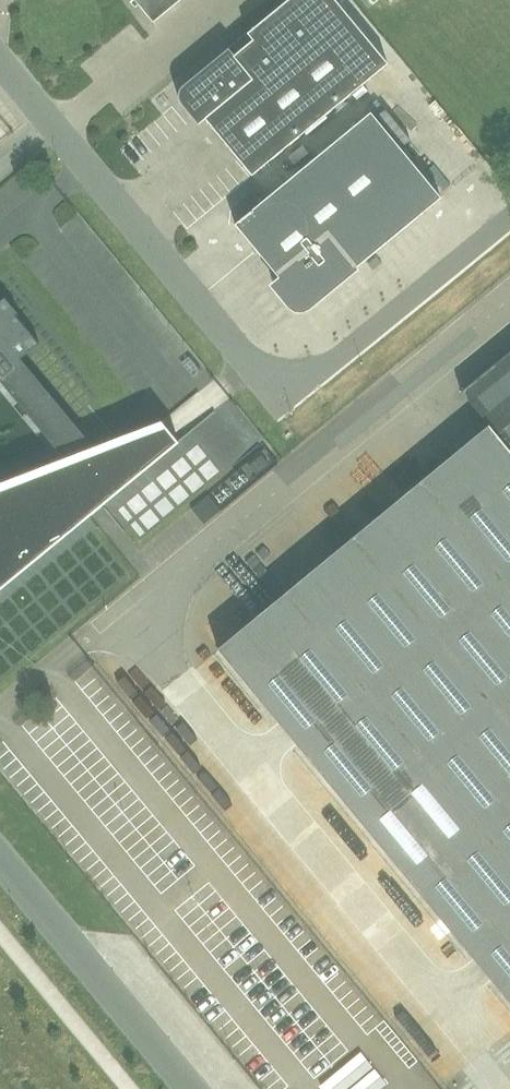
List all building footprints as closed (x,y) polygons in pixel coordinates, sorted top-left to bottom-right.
[(154,23),(181,0),(135,0),(154,23)] [(183,87),(182,88),(181,90),(180,92),(180,94),(179,96),(179,98),(180,100),(180,101),(181,103),(199,125),(206,119),(253,176),(389,65),(336,0),(289,0),(248,34),(254,41),(235,56),(229,49),(183,87)] [(296,310),(302,310),(308,308),(310,310),(311,309),(309,307),(323,296),(324,298),(326,297),(324,295),(339,282),(341,284),(342,284),(340,281),(356,268),(358,271),(359,270),(357,267),(442,198),(371,112),(235,224),(281,280),(275,286),(280,292),(277,295),(278,296),(281,294),(290,305),(287,307),(288,308),(290,306),(296,310)] [(214,413),(213,411),(173,445),(164,434),(159,426),(198,393),(197,391),(157,425),(99,451),(95,445),(22,359),(40,344),(17,316),(19,314),(5,297),(0,301),(0,380),(69,463),(0,520),(0,590),(90,516),(174,447),(214,413)] [(461,391),(489,425),(218,649),(509,1002),(509,351),(461,391)] [(256,474),(268,464),(262,456),(249,465),(256,474)] [(273,785),(296,807),(302,801),(279,779),(273,785)]
